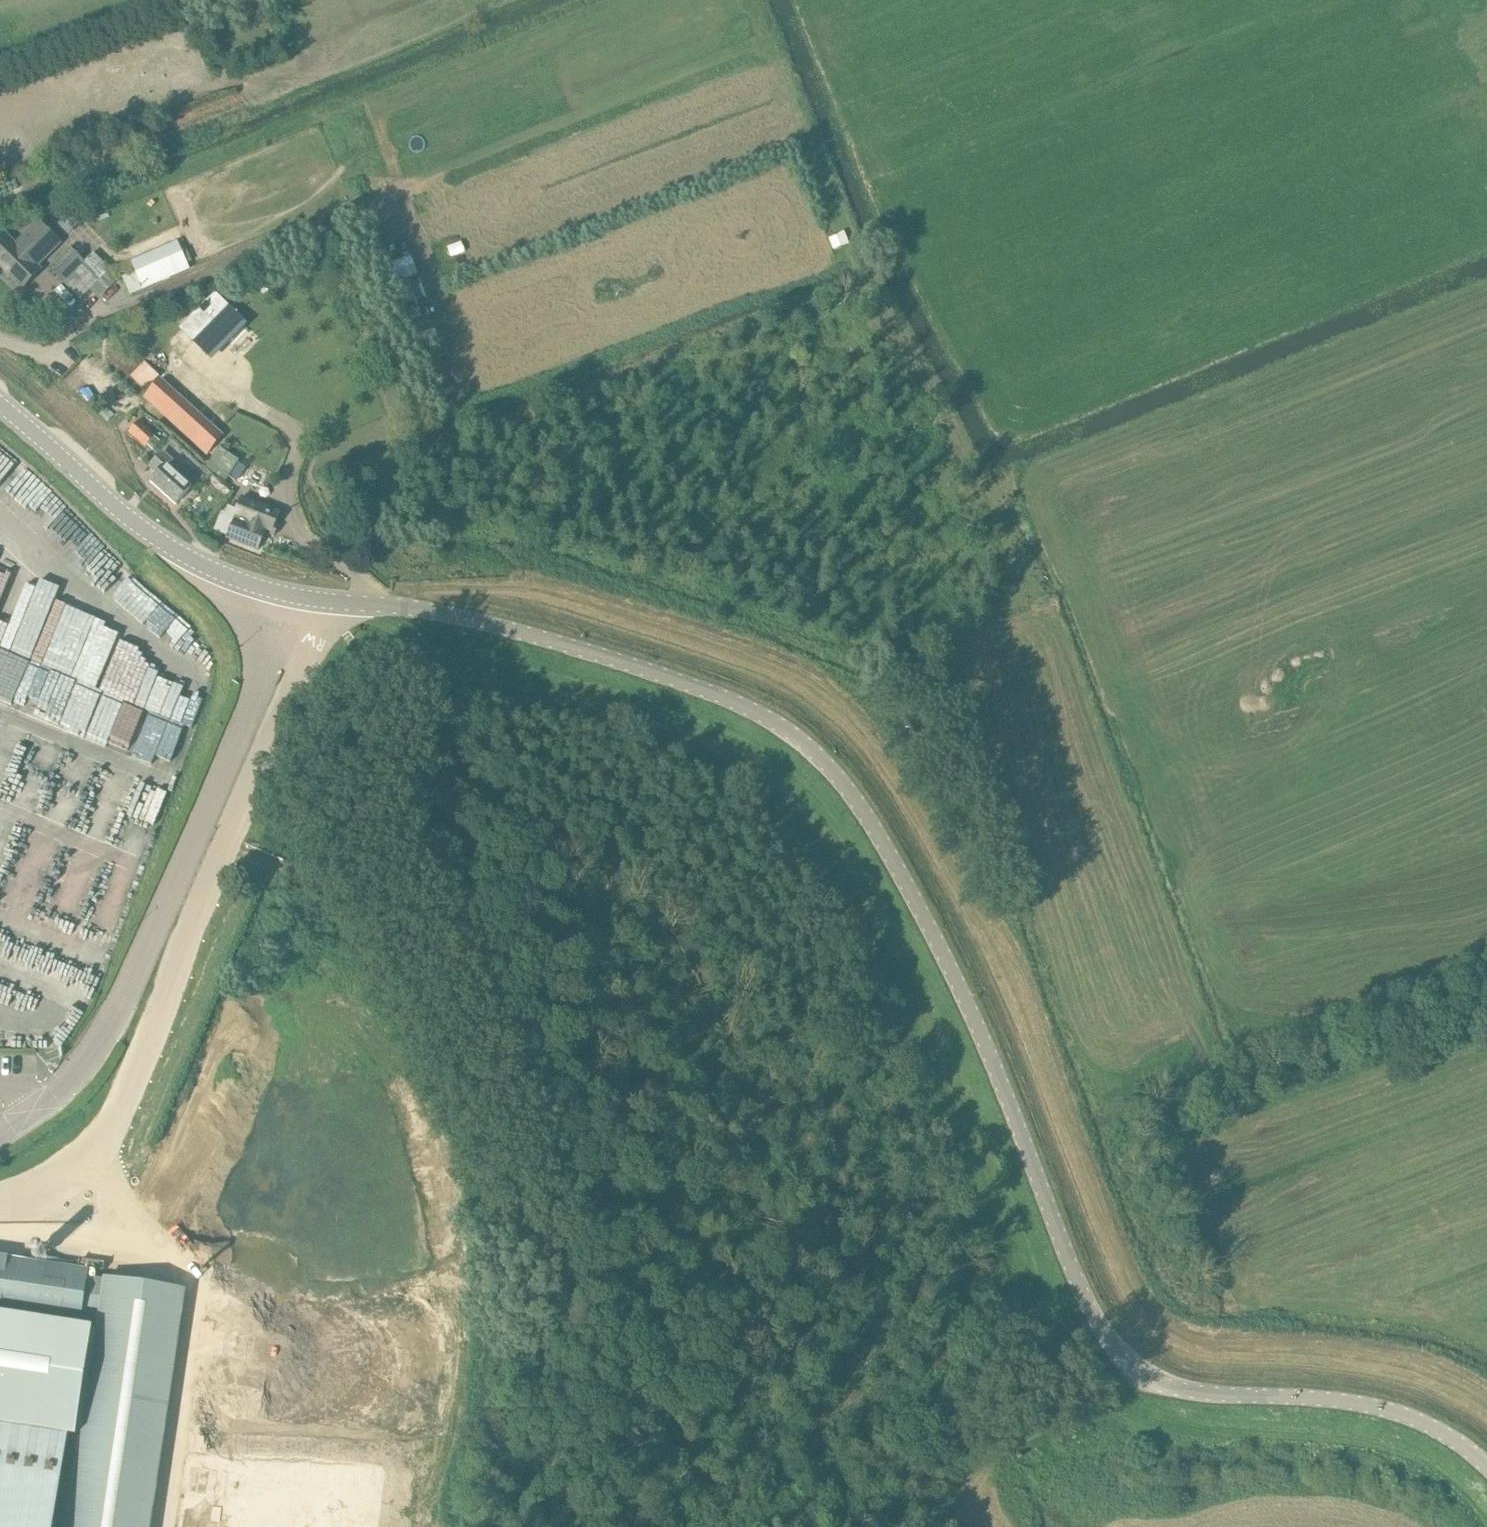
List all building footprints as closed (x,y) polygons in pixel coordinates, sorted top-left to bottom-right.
[(22,288),(40,270),(36,266),(59,243),(38,223),(15,245),(4,235),(0,239),(0,267),(22,288)] [(122,277),(130,295),(190,270),(177,241),(131,261),(135,271),(122,277)] [(447,250),(450,257),(464,251),(461,245),(447,250)] [(90,291),(100,301),(120,281),(109,270),(110,269),(93,252),(85,261),(70,247),(48,269),(63,284),(64,283),(81,299),(90,291)] [(386,284),(404,276),(397,258),(379,266),(386,284)] [(208,356),(242,321),(216,294),(181,329),(208,356)] [(145,398),(207,453),(223,436),(161,380),(145,398)] [(147,445),(155,451),(162,443),(154,436),(155,434),(139,420),(127,433),(144,448),(147,445)] [(212,462),(231,475),(240,461),(222,448),(212,462)] [(150,481),(177,504),(192,486),(169,467),(174,461),(163,451),(151,466),(158,472),(150,481)] [(227,538),(258,550),(265,532),(274,536),(277,527),(274,526),(279,513),(241,498),(235,511),(228,508),(225,515),(221,514),(215,531),(227,536),(227,538)] [(70,726),(99,737),(108,713),(132,722),(140,703),(98,687),(114,645),(88,636),(73,676),(88,681),(70,726)] [(155,731),(164,734),(157,753),(172,759),(180,738),(187,741),(192,725),(161,714),(155,731)] [(186,1289),(104,1276),(103,1279),(88,1277),(89,1269),(0,1256),(0,1526),(151,1526),(186,1289)]
